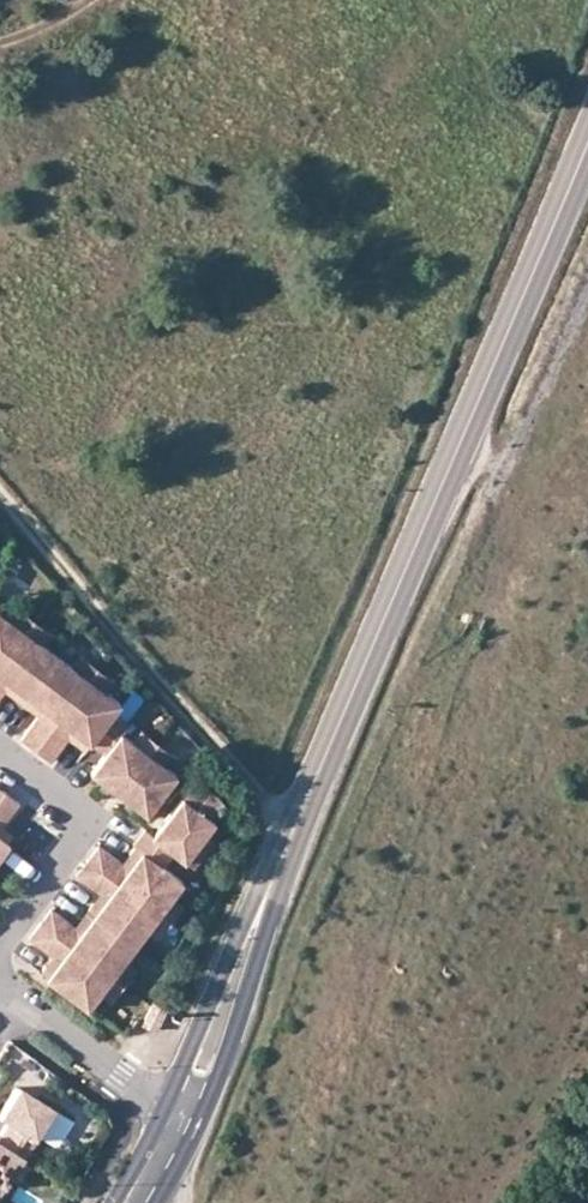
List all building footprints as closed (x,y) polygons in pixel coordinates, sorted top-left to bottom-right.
[(6,617),(22,629),(31,617),(15,605),(6,617)] [(22,629),(6,617),(0,613),(0,660),(22,629)] [(48,630),(31,617),(22,629),(39,642),(48,630)] [(54,653),(39,642),(22,629),(0,660),(0,691),(2,688),(1,684),(9,683),(24,694),(54,653)] [(69,664),(86,677),(95,665),(78,652),(69,664)] [(18,737),(33,748),(86,677),(69,664),(54,653),(24,694),(39,704),(40,713),(36,713),(18,737)] [(111,677),(95,665),(86,677),(102,689),(111,677)] [(109,711),(117,700),(102,689),(86,677),(33,748),(47,759),(65,735),(64,731),(73,730),(87,741),(109,711)] [(19,701),(24,694),(9,683),(1,684),(2,688),(19,701)] [(24,694),(19,701),(36,713),(40,713),(39,704),(24,694)] [(125,722),(109,711),(87,741),(101,751),(87,770),(116,791),(145,751),(128,738),(118,731),(125,722)] [(154,739),(137,726),(128,738),(145,751),(154,739)] [(64,731),(65,735),(82,747),(87,741),(73,730),(64,731)] [(171,751),(154,739),(145,751),(162,763),(171,751)] [(162,763),(145,751),(116,791),(144,811),(173,771),(162,763)] [(209,787),(193,775),(150,833),(141,827),(130,842),(133,844),(139,849),(160,865),(171,850),(182,858),(202,831),(212,819),(207,815),(220,798),(209,787)] [(1,789),(0,791),(0,821),(16,800),(1,789)] [(0,826),(0,837),(3,839),(9,832),(0,826)] [(211,837),(202,831),(182,858),(191,865),(211,837)] [(95,843),(85,858),(156,911),(169,894),(180,879),(160,865),(139,849),(128,864),(120,865),(120,861),(95,843)] [(139,849),(133,844),(120,861),(120,865),(128,864),(139,849)] [(92,912),(133,943),(144,928),(156,911),(85,858),(74,873),(98,890),(102,890),(103,898),(92,912)] [(85,907),(92,912),(103,898),(102,890),(98,890),(85,907)] [(156,911),(168,920),(181,903),(169,894),(156,911)] [(49,907),(38,921),(109,974),(122,957),(133,943),(92,912),(81,927),(73,928),(73,924),(49,907)] [(92,912),(85,907),(73,924),(73,928),(81,927),(92,912)] [(168,920),(156,911),(144,928),(156,937),(168,920)] [(45,976),(86,1006),(97,991),(109,974),(38,921),(27,936),(51,954),(55,953),(56,961),(45,976)] [(55,953),(51,954),(38,971),(45,976),(56,961),(55,953)] [(122,957),(109,974),(122,983),(134,966),(122,957)] [(109,1000),(122,983),(109,974),(97,991),(109,1000)] [(152,1001),(142,1023),(155,1029),(165,1007),(152,1001)] [(0,1140),(0,1147),(22,1160),(24,1162),(36,1143),(34,1141),(36,1139),(53,1111),(18,1089),(9,1104),(0,1118),(0,1121),(8,1126),(0,1140)] [(73,1124),(53,1111),(36,1139),(56,1151),(73,1124)] [(4,1191),(3,1190),(22,1160),(0,1147),(0,1198),(4,1191)]
